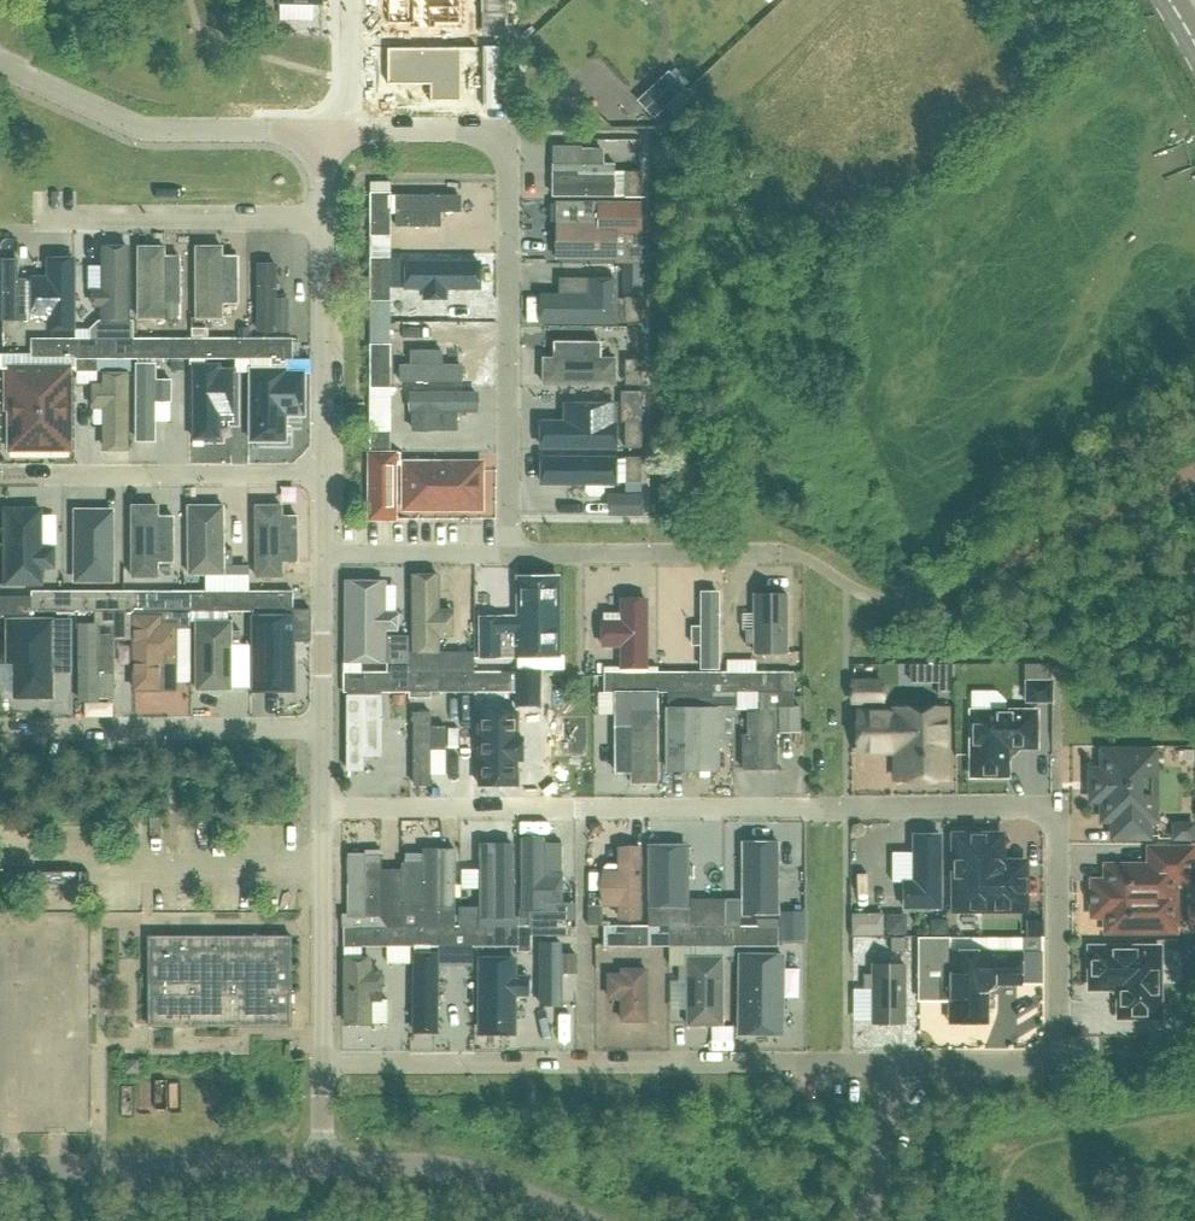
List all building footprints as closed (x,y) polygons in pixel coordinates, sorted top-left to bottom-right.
[(437,25),(459,25),(461,25),(461,23),(461,0),(388,0),(388,23),(388,25),(390,25),(412,25),(412,30),(437,30),(437,25)] [(485,34),(509,34),(509,0),(485,0),(485,34)] [(509,67),(512,66),(513,67),(513,55),(513,47),(509,47),(502,47),(502,66),(509,67)] [(478,52),(478,49),(388,49),(388,85),(430,85),(430,102),(461,102),(461,51),(475,51),(475,52),(478,52)] [(667,74),(639,100),(652,114),(681,88),(667,74)] [(489,79),(490,107),(508,106),(508,79),(489,79)] [(572,147),(572,163),(552,163),(552,196),(621,196),(621,164),(604,164),(604,148),(572,147)] [(642,197),(642,172),(625,172),(625,197),(642,197)] [(391,193),(371,193),(371,236),(391,236),(391,235),(386,235),(386,214),(391,214),(391,193)] [(460,193),(395,193),(395,226),(439,226),(439,211),(460,211),(460,193)] [(554,259),(616,259),(616,224),(554,225),(554,259)] [(642,259),(642,234),(625,235),(625,260),(642,259)] [(102,286),(102,319),(134,319),(133,244),(102,244),(102,265),(87,265),(87,286),(102,286)] [(195,319),(222,318),(222,303),(238,303),(237,254),(221,254),(221,244),(195,244),(195,319)] [(163,255),(163,245),(138,245),(138,318),(164,317),(164,301),(180,301),(180,255),(163,255)] [(74,333),(74,257),(46,257),(46,275),(30,275),(30,333),(74,333)] [(371,258),(370,301),(391,301),(386,301),(386,280),(391,280),(391,279),(386,279),(386,258),(391,258),(371,258)] [(275,260),(256,260),(257,330),(288,330),(288,297),(276,298),(275,260)] [(403,289),(423,289),(423,298),(448,298),(448,289),(480,289),(480,260),(403,260),(403,289)] [(539,293),(539,321),(618,321),(618,276),(558,276),(558,293),(539,293)] [(642,323),(642,298),(625,298),(625,323),(642,323)] [(32,339),(32,355),(32,359),(54,359),(54,355),(54,354),(54,344),(53,344),(32,344),(32,339)] [(54,354),(54,355),(75,354),(75,355),(75,344),(76,344),(76,339),(53,339),(53,344),(54,344),(54,354)] [(119,344),(119,339),(96,339),(96,344),(97,344),(97,355),(98,354),(119,354),(119,344)] [(162,344),(163,344),(163,339),(140,339),(140,344),(141,344),(141,354),(162,354),(162,344)] [(195,354),(195,339),(191,339),(183,339),(183,344),(184,344),(184,354),(185,354),(190,354),(195,354)] [(206,344),(206,339),(195,339),(195,354),(205,354),(206,354),(206,344)] [(227,354),(228,354),(249,354),(249,344),(249,339),(227,339),(227,344),(227,354)] [(271,354),(292,354),(292,359),(293,359),(293,339),(270,339),(270,344),(271,344),(271,354)] [(542,356),(542,384),(616,384),(616,356),(601,356),(601,341),(553,341),(553,356),(542,356)] [(75,355),(75,354),(75,359),(76,359),(97,359),(98,359),(98,354),(97,355),(97,344),(96,344),(76,344),(75,344),(75,355)] [(119,354),(119,359),(130,359),(130,344),(119,344),(119,354)] [(130,344),(130,359),(132,359),(141,359),(141,354),(141,344),(140,344),(134,344),(130,344)] [(162,354),(162,359),(185,359),(185,354),(184,354),(184,344),(183,344),(163,344),(162,344),(162,354)] [(206,354),(205,354),(205,359),(228,359),(228,354),(227,354),(227,344),(206,344),(206,354)] [(249,354),(249,359),(271,359),(271,354),(271,344),(270,344),(249,344),(249,354)] [(370,388),(391,388),(386,388),(386,367),(391,367),(391,366),(386,366),(386,345),(391,345),(370,345),(370,366),(370,388)] [(28,359),(28,347),(0,347),(0,359),(28,359)] [(410,362),(399,362),(399,381),(463,381),(463,362),(442,362),(442,349),(410,349),(410,362)] [(75,359),(75,369),(75,372),(76,372),(97,372),(97,359),(76,359),(75,359)] [(244,426),(243,360),(191,360),(191,445),(224,445),(224,426),(244,426)] [(250,441),(287,441),(287,415),(305,415),(305,365),(287,365),(287,360),(249,360),(250,441)] [(642,386),(642,360),(625,360),(625,385),(642,386)] [(155,377),(155,361),(135,361),(136,441),(156,441),(155,399),(171,399),(171,377),(155,377)] [(70,369),(5,370),(5,411),(10,411),(10,445),(52,445),(52,448),(68,448),(68,420),(70,420),(70,369)] [(103,448),(128,448),(128,370),(103,370),(103,381),(90,381),(90,402),(103,402),(103,448)] [(619,392),(620,421),(642,421),(642,392),(619,392)] [(539,419),(539,448),(618,448),(617,399),(562,400),(562,419),(539,419)] [(400,422),(400,446),(462,446),(462,431),(427,431),(427,422),(400,422)] [(641,452),(642,423),(625,423),(625,453),(641,452)] [(370,453),(386,453),(386,432),(391,432),(370,432),(370,453)] [(540,454),(540,484),(617,484),(617,454),(540,454)] [(642,483),(642,458),(625,458),(625,483),(642,483)] [(481,509),(481,494),(481,470),(436,470),(436,464),(404,464),(404,509),(423,509),(423,503),(454,503),(454,509),(466,509),(481,509)] [(390,475),(370,475),(370,517),(390,517),(391,475),(390,475)] [(41,498),(1,499),(2,583),(42,583),(42,567),(53,567),(53,544),(41,544),(41,498)] [(131,503),(131,575),(159,575),(159,561),(173,561),(173,515),(159,515),(159,502),(131,503)] [(282,503),(253,504),(255,576),(283,576),(283,561),(299,561),(298,514),(282,515),(282,503)] [(224,551),(224,506),(189,507),(189,575),(224,575),(224,566),(233,566),(233,551),(224,551)] [(77,581),(112,581),(112,512),(77,512),(77,581)] [(453,633),(453,608),(439,608),(439,572),(412,572),(412,653),(439,653),(439,633),(453,633)] [(480,657),(559,657),(559,577),(518,577),(518,617),(480,617),(480,657)] [(385,665),(385,627),(396,627),(396,611),(385,611),(385,580),(342,580),(343,665),(385,665)] [(718,668),(718,590),(701,590),(701,626),(690,626),(691,646),(701,646),(701,668),(718,668)] [(54,607),(55,607),(75,607),(76,607),(76,597),(76,592),(63,592),(53,592),(53,597),(54,597),(54,607)] [(98,607),(119,607),(119,597),(119,592),(97,592),(97,597),(97,607),(98,607)] [(140,592),(140,597),(141,597),(141,607),(162,607),(162,596),(163,596),(163,592),(140,592)] [(183,592),(183,596),(184,596),(184,607),(185,607),(191,607),(195,607),(195,592),(183,592)] [(206,592),(195,592),(195,607),(206,607),(206,596),(206,592)] [(227,592),(227,596),(228,596),(227,607),(228,607),(249,607),(249,596),(249,592),(227,592)] [(270,592),(270,596),(271,596),(271,607),(272,607),(292,607),(292,612),(293,612),(293,610),(293,592),(270,592)] [(754,653),(787,653),(787,595),(754,595),(754,630),(745,630),(745,644),(754,644),(754,653)] [(184,596),(183,596),(163,596),(162,596),(162,607),(162,612),(185,612),(185,607),(184,607),(184,596)] [(228,596),(227,596),(206,596),(206,607),(206,612),(228,612),(228,607),(227,607),(228,596)] [(271,596),(270,596),(249,596),(249,607),(249,612),(272,612),(272,607),(271,607),(271,596)] [(32,620),(32,612),(33,597),(0,597),(1,620),(32,620)] [(33,597),(32,612),(55,612),(55,607),(54,607),(54,597),(53,597),(33,597)] [(76,607),(75,607),(75,612),(98,612),(98,607),(97,607),(97,597),(76,597),(76,607)] [(119,612),(130,612),(130,599),(124,599),(124,597),(119,597),(119,607),(119,612)] [(141,597),(140,597),(124,597),(124,599),(130,599),(130,612),(133,612),(141,612),(141,607),(141,597)] [(647,667),(647,599),(620,599),(620,614),(603,614),(603,645),(620,645),(620,667),(647,667)] [(252,615),(253,690),(293,689),(292,614),(252,615)] [(136,692),(176,692),(176,617),(135,617),(136,692)] [(196,622),(197,691),(232,690),(231,645),(240,645),(240,631),(231,631),(231,622),(196,622)] [(11,624),(11,660),(17,660),(17,696),(50,696),(50,672),(56,666),(71,666),(71,623),(11,624)] [(97,623),(97,674),(113,674),(113,623),(97,623)] [(387,666),(409,666),(409,637),(387,637),(387,666)] [(409,693),(410,693),(410,688),(409,688),(409,677),(408,677),(408,672),(409,672),(409,666),(387,666),(387,672),(388,672),(388,677),(387,677),(387,688),(387,693),(409,693)] [(344,693),(366,693),(366,688),(366,677),(365,677),(344,677),(344,672),(344,693)] [(387,688),(387,677),(388,677),(388,672),(387,672),(365,672),(365,677),(366,677),(366,688),(387,688)] [(409,698),(431,699),(431,693),(430,693),(430,688),(431,688),(431,677),(431,672),(409,672),(408,672),(408,677),(409,677),(409,688),(410,688),(410,693),(409,693),(409,698)] [(474,688),(474,677),(474,672),(452,672),(452,677),(452,688),(453,688),(474,688)] [(495,677),(496,677),(496,688),(497,688),(517,688),(517,693),(518,693),(518,672),(495,672),(495,677)] [(518,672),(518,693),(517,693),(517,706),(539,706),(539,672),(518,672)] [(604,672),(604,676),(604,693),(627,693),(627,688),(626,688),(626,677),(605,677),(605,672),(604,672)] [(648,688),(648,677),(648,672),(626,672),(626,677),(626,688),(627,688),(648,688)] [(691,688),(691,677),(692,677),(692,672),(669,672),(669,677),(670,677),(670,688),(691,688)] [(713,688),(714,688),(714,693),(713,693),(713,707),(733,707),(735,707),(735,693),(735,688),(735,677),(735,672),(725,672),(712,672),(712,677),(713,677),(713,688)] [(756,677),(757,677),(757,688),(778,688),(778,693),(779,693),(779,672),(756,672),(756,677)] [(779,672),(779,693),(793,693),(793,673),(793,672),(779,672)] [(453,693),(453,688),(452,688),(452,677),(431,677),(431,688),(430,688),(430,693),(431,693),(453,693)] [(474,693),(497,693),(497,688),(496,688),(496,677),(495,677),(474,677),(474,688),(474,693)] [(648,677),(648,688),(648,693),(659,693),(659,677),(648,677)] [(659,677),(659,693),(663,693),(670,693),(670,688),(670,677),(669,677),(659,677)] [(692,677),(691,677),(691,688),(691,693),(713,693),(714,693),(714,688),(713,688),(713,677),(712,677),(692,677)] [(735,677),(735,688),(735,693),(757,693),(757,688),(757,677),(756,677),(735,677)] [(853,702),(882,702),(882,682),(853,682),(853,702)] [(1051,702),(1051,682),(1027,682),(1027,701),(1051,702)] [(793,693),(779,693),(778,693),(778,688),(757,688),(757,693),(759,693),(759,707),(780,707),(780,730),(799,730),(799,707),(793,707),(793,693)] [(346,696),(346,770),(365,770),(365,756),(382,756),(382,696),(346,696)] [(720,708),(665,708),(665,771),(720,771),(720,708)] [(743,708),(743,768),(777,768),(777,708),(743,708)] [(896,780),(947,780),(946,709),(895,709),(895,712),(858,712),(858,747),(889,746),(895,752),(896,780)] [(615,773),(630,773),(630,783),(657,783),(657,710),(630,710),(630,726),(615,726),(615,773)] [(971,777),(1007,777),(1007,755),(1015,748),(1036,748),(1036,712),(971,712),(971,777)] [(518,785),(518,760),(523,760),(522,738),(518,738),(517,713),(479,713),(479,785),(518,785)] [(415,779),(453,779),(453,721),(415,721),(415,779)] [(1103,820),(1114,820),(1114,837),(1148,837),(1148,820),(1154,820),(1154,752),(1103,752),(1103,772),(1092,772),(1092,800),(1103,800),(1103,820)] [(1193,839),(1193,825),(1174,825),(1174,839),(1193,839)] [(941,909),(941,835),(913,835),(913,881),(904,881),(904,909),(941,909)] [(1026,910),(1026,870),(1000,870),(992,862),(992,835),(954,835),(954,910),(1026,910)] [(544,911),(544,906),(563,906),(562,872),(544,872),(544,836),(518,836),(518,911),(544,911)] [(777,914),(777,840),(741,840),(741,914),(777,914)] [(688,910),(688,842),(648,843),(648,910),(688,910)] [(479,870),(461,870),(461,887),(479,887),(479,918),(514,918),(514,843),(479,843),(479,870)] [(617,844),(617,869),(602,869),(602,905),(617,905),(617,922),(643,922),(643,844),(617,844)] [(1149,848),(1149,866),(1105,866),(1105,881),(1092,881),(1092,893),(1089,893),(1089,904),(1092,904),(1092,917),(1105,917),(1105,922),(1107,927),(1111,931),(1116,932),(1126,932),(1163,932),(1163,925),(1163,915),(1164,910),(1166,906),(1170,902),(1173,898),(1175,893),(1175,888),(1176,888),(1176,883),(1193,883),(1193,848),(1149,848)] [(455,849),(422,849),(422,861),(403,861),(403,902),(422,902),(422,918),(455,918),(455,849)] [(380,917),(380,850),(348,850),(348,917),(380,917)] [(587,907),(587,927),(595,926),(601,926),(601,907),(587,907)] [(546,920),(546,936),(547,936),(551,936),(571,937),(571,920),(546,920)] [(344,926),(344,947),(367,947),(367,942),(366,942),(366,931),(365,931),(344,931),(344,926)] [(387,942),(388,942),(388,931),(388,926),(365,926),(365,931),(366,931),(366,942),(367,942),(387,942)] [(431,942),(431,931),(431,926),(409,926),(409,931),(409,942),(410,942),(431,942)] [(474,942),(475,942),(475,931),(475,926),(461,926),(452,926),(452,931),(453,931),(453,942),(474,942)] [(496,931),(496,942),(497,942),(518,942),(518,947),(518,926),(496,926),(496,931)] [(531,952),(531,936),(531,926),(518,926),(518,947),(518,952),(531,952)] [(604,943),(604,947),(605,947),(605,942),(626,942),(626,931),(627,931),(627,926),(604,926),(604,943)] [(669,942),(670,942),(670,931),(670,926),(648,926),(648,931),(648,942),(669,942)] [(712,942),(713,942),(713,931),(714,931),(714,926),(691,926),(691,931),(691,942),(692,942),(712,942)] [(756,942),(756,931),(757,931),(757,926),(734,926),(735,931),(735,942),(756,942)] [(757,931),(756,931),(756,942),(756,947),(778,947),(778,943),(778,926),(778,931),(757,931)] [(398,947),(398,931),(388,931),(388,942),(387,942),(387,947),(398,947)] [(410,942),(409,942),(409,931),(401,931),(398,931),(398,947),(410,947),(410,942)] [(431,931),(431,942),(431,947),(453,947),(453,942),(453,931),(452,931),(431,931)] [(475,931),(475,942),(474,942),(474,947),(497,947),(497,942),(496,942),(496,931),(475,931)] [(627,931),(626,931),(626,942),(626,947),(648,947),(648,942),(648,931),(627,931)] [(670,931),(670,942),(669,942),(669,947),(692,947),(692,942),(691,942),(691,931),(670,931)] [(714,931),(713,931),(713,942),(712,942),(712,947),(724,947),(724,931),(714,931)] [(724,931),(724,947),(735,947),(735,942),(735,931),(725,931),(724,931)] [(147,1027),(290,1026),(291,936),(148,937),(147,1027)] [(949,986),(949,1017),(950,1017),(950,1016),(954,1019),(959,1020),(964,1021),(968,1022),(973,1022),(978,1020),(982,1019),(986,1017),(987,1017),(988,1017),(988,992),(995,985),(1021,985),(1021,951),(1021,938),(918,938),(918,986),(949,986)] [(1092,950),(1092,986),(1113,986),(1121,995),(1121,1015),(1157,1015),(1157,950),(1092,950)] [(782,952),(737,952),(738,1034),(782,1034),(782,952)] [(437,1031),(437,953),(413,953),(413,1031),(437,1031)] [(345,1026),(382,1026),(382,969),(373,969),(373,955),(344,955),(345,1026)] [(516,974),(516,956),(478,956),(478,1035),(516,1035),(516,996),(529,996),(529,974),(516,974)] [(679,966),(679,981),(687,981),(687,1026),(722,1026),(722,957),(687,957),(687,966),(679,966)] [(872,965),(872,974),(863,974),(863,989),(872,989),(872,1023),(905,1023),(905,965),(872,965)] [(619,1013),(619,1022),(648,1022),(647,968),(619,969),(620,972),(607,972),(608,1000),(617,999),(617,1013),(619,1013)]
